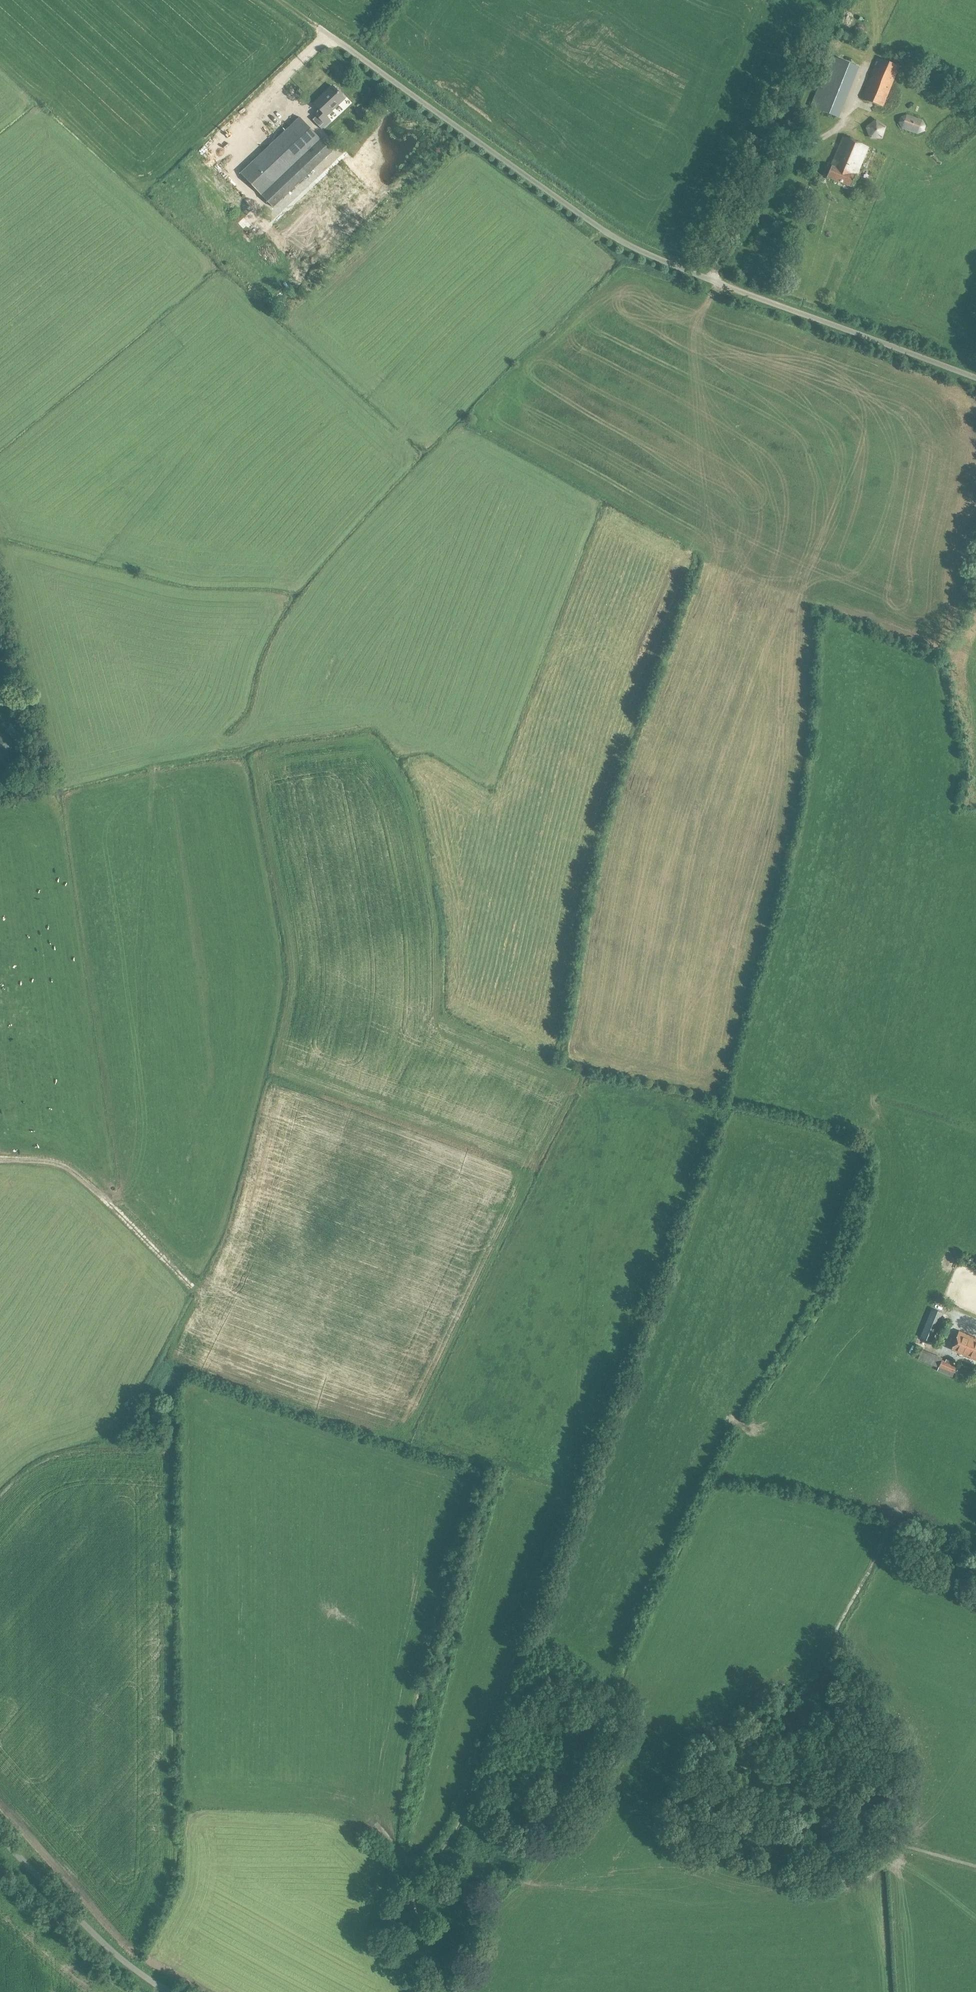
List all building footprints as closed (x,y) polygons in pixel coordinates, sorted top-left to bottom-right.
[(859,67),(831,56),(811,107),(839,118),(859,67)] [(878,58),(872,73),(861,99),(883,107),(899,66),(878,58)] [(322,111),(317,116),(313,119),(322,129),(331,120),(327,116),(345,99),(333,86),(315,104),(322,111)] [(364,110),(364,114),(370,114),(370,106),(362,106),(362,110),(364,110)] [(903,129),(917,134),(924,132),(926,126),(922,120),(907,114),(901,116),(898,122),(903,129)] [(274,208),(333,152),(300,117),(241,174),(274,208)] [(885,126),(876,119),(865,127),(869,138),(882,138),(885,126)] [(852,187),(867,148),(843,138),(827,177),(852,187)] [(874,199),(875,188),(857,187),(857,198),(874,199)] [(10,725),(5,730),(19,743),(24,738),(10,725)] [(0,734),(0,751),(2,753),(11,744),(0,734)] [(4,759),(13,766),(19,760),(10,752),(4,759)] [(943,1313),(931,1309),(920,1339),(931,1343),(943,1313)] [(960,1332),(952,1350),(975,1360),(975,1338),(960,1332)] [(943,1357),(939,1368),(953,1374),(957,1366),(951,1363),(952,1361),(943,1357)]
